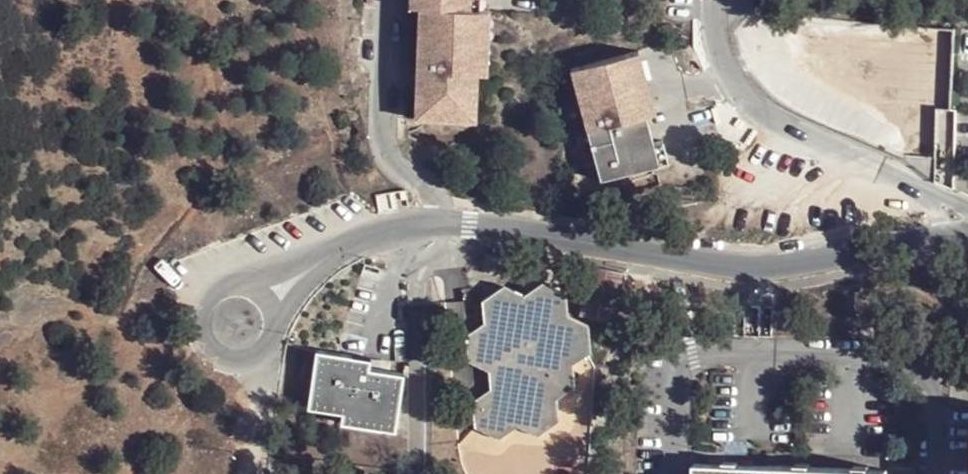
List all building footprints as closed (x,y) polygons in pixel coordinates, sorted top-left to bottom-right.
[(403,14),(413,14),(410,73),(421,74),(420,92),(410,91),(408,129),(458,131),(460,103),(473,103),(474,81),(477,17),(463,16),(464,0),(404,0),(403,14)] [(463,16),(477,17),(478,0),(464,0),(463,16)] [(490,18),(477,17),(474,81),(487,82),(490,18)] [(645,118),(658,115),(638,52),(608,59),(565,71),(585,133),(645,118)] [(410,73),(410,91),(420,92),(421,74),(410,73)] [(471,132),(473,103),(460,103),(458,131),(471,132)] [(645,118),(585,133),(596,179),(659,164),(645,118)] [(588,352),(587,326),(567,317),(565,294),(539,281),(519,294),(499,283),(476,301),(480,323),(464,334),(470,363),(482,368),(484,388),(471,398),(475,429),(493,438),(514,423),(531,433),(555,423),(554,399),(573,385),(572,362),(588,352)] [(390,430),(402,374),(368,367),(368,359),(317,348),(307,406),(338,413),(338,420),(390,430)] [(893,461),(701,463),(701,473),(893,473),(893,461)]
